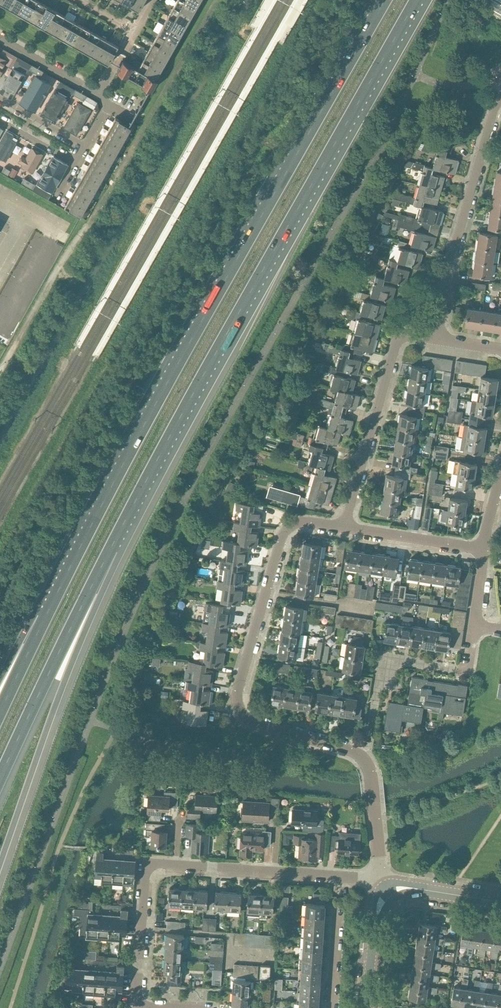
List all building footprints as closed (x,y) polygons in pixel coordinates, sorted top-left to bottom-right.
[(10,8),(19,13),(26,0),(15,0),(10,8)] [(19,13),(28,18),(38,0),(37,0),(26,0),(19,13)] [(38,0),(28,18),(37,23),(47,6),(38,0)] [(130,5),(139,10),(145,0),(133,0),(130,5)] [(191,16),(196,8),(183,0),(177,0),(174,6),(191,16)] [(47,6),(37,23),(46,28),(56,11),(47,6)] [(169,15),(186,25),(191,16),(174,6),(169,15)] [(56,11),(46,28),(55,33),(65,16),(56,11)] [(163,24),(181,34),(186,25),(169,15),(163,24)] [(65,16),(55,33),(64,38),(74,21),(65,16)] [(74,21),(64,38),(72,43),(83,26),(74,21)] [(159,33),(176,43),(181,34),(163,24),(159,33)] [(83,26),(72,43),(81,48),(91,31),(83,26)] [(91,31),(81,48),(90,54),(100,36),(91,31)] [(153,42),(171,52),(176,43),(159,33),(153,42)] [(100,36),(90,54),(99,59),(109,41),(100,36)] [(109,64),(111,60),(119,46),(109,41),(99,59),(109,64)] [(171,52),(153,42),(148,51),(166,61),(171,52)] [(1,54),(14,62),(17,57),(4,50),(1,54)] [(166,61),(148,51),(143,59),(161,69),(166,61)] [(161,69),(143,59),(138,68),(146,73),(156,78),(161,69)] [(123,60),(120,65),(117,70),(128,76),(128,75),(130,76),(135,66),(123,60)] [(135,66),(130,76),(141,82),(146,73),(138,68),(135,66)] [(13,68),(0,91),(12,97),(24,75),(13,68)] [(142,84),(152,90),(158,79),(156,78),(146,73),(141,82),(142,83),(142,84)] [(44,96),(47,92),(46,91),(50,84),(36,76),(21,102),(35,111),(44,96)] [(60,81),(56,88),(70,96),(71,96),(72,94),(75,90),(60,81)] [(55,122),(70,96),(56,88),(41,114),(55,122)] [(75,90),(72,94),(78,97),(81,92),(75,89),(75,90)] [(97,102),(86,96),(86,97),(84,100),(83,103),(93,109),(97,102)] [(64,127),(76,134),(90,110),(78,103),(64,127)] [(131,126),(127,124),(116,117),(65,207),(81,216),(131,126)] [(6,131),(0,142),(0,159),(1,157),(6,160),(16,142),(11,139),(13,135),(6,131)] [(43,154),(32,148),(26,158),(22,156),(19,161),(23,164),(22,166),(33,172),(43,154)] [(432,167),(434,167),(433,168),(437,169),(454,173),(458,159),(449,157),(445,156),(447,150),(438,148),(436,154),(432,167)] [(38,183),(52,191),(67,165),(53,157),(38,183)] [(414,162),(411,167),(419,169),(423,170),(419,184),(440,190),(444,176),(436,174),(432,173),(433,168),(434,167),(432,167),(425,164),(421,164),(414,162)] [(11,170),(4,167),(2,171),(8,175),(11,170)] [(21,182),(27,186),(30,181),(24,178),(22,182),(21,182)] [(51,193),(36,184),(33,189),(33,190),(49,199),(49,198),(51,193)] [(397,192),(394,198),(400,200),(414,203),(413,204),(422,206),(424,200),(428,201),(436,204),(440,190),(419,184),(415,197),(402,193),(397,192)] [(495,186),(493,199),(500,201),(500,187),(495,186)] [(493,199),(490,213),(500,215),(500,201),(493,199)] [(422,206),(416,225),(429,229),(431,223),(439,225),(443,211),(427,207),(422,206)] [(490,213),(488,227),(500,229),(500,215),(490,213)] [(414,231),(411,244),(416,246),(432,250),(436,236),(428,234),(429,229),(416,225),(404,222),(406,216),(400,214),(397,226),(414,231)] [(479,232),(477,246),(495,249),(497,234),(479,232)] [(391,238),(387,237),(373,233),(371,239),(390,244),(391,238)] [(393,246),(390,258),(397,260),(397,261),(398,261),(402,263),(418,267),(422,253),(414,251),(409,249),(411,244),(403,242),(399,241),(397,247),(393,246)] [(477,246),(475,260),(492,263),(495,249),(477,246)] [(384,277),(384,278),(385,278),(389,280),(405,284),(409,270),(401,268),(396,267),(398,261),(397,261),(397,260),(390,258),(389,258),(384,277)] [(475,260),(473,274),(490,277),(492,263),(475,260)] [(372,274),(370,280),(374,281),(370,295),(375,296),(378,297),(391,301),(395,287),(387,285),(383,284),(385,278),(384,278),(384,277),(372,274)] [(486,284),(472,282),(471,288),(485,290),(486,284)] [(377,303),(373,302),(375,296),(370,295),(362,292),(360,297),(360,298),(364,299),(360,312),(360,313),(369,315),(373,317),(381,319),(385,305),(377,303)] [(479,328),(482,310),(468,308),(465,325),(479,328)] [(496,312),(482,310),(479,328),(493,330),(496,312)] [(356,311),(354,317),(358,319),(355,332),(376,338),(380,324),(372,322),(368,321),(369,315),(360,313),(360,312),(356,311)] [(355,332),(349,351),(350,351),(354,353),(358,354),(360,348),(364,349),(372,352),(376,338),(355,332)] [(324,341),(322,350),(328,352),(328,351),(339,355),(336,368),(349,372),(357,374),(361,360),(353,358),(348,357),(350,351),(349,351),(341,349),(330,346),(331,343),(324,341)] [(435,357),(429,356),(427,368),(421,367),(411,365),(409,378),(426,380),(428,368),(433,369),(435,357)] [(441,358),(435,357),(433,369),(439,370),(441,358)] [(447,358),(445,371),(451,371),(453,359),(447,358)] [(349,372),(336,368),(318,363),(316,369),(334,374),(330,387),(338,390),(338,389),(351,393),(355,379),(347,377),(349,372)] [(481,364),(474,363),(472,375),(479,376),(481,364)] [(496,391),(498,379),(485,377),(481,376),(479,389),(496,391)] [(425,393),(426,380),(409,378),(407,390),(425,393)] [(333,408),(342,411),(343,406),(348,407),(355,409),(359,395),(351,393),(338,389),(338,390),(334,403),(317,398),(315,403),(321,405),(333,408)] [(473,392),(472,400),(494,404),(496,391),(479,389),(478,393),(473,392)] [(407,390),(405,403),(409,403),(408,409),(424,412),(425,406),(423,405),(425,393),(407,390)] [(492,417),(494,404),(472,400),(469,419),(485,421),(486,416),(492,417)] [(328,427),(327,427),(341,431),(348,433),(352,420),(345,418),(340,416),(342,411),(333,408),(328,427)] [(400,414),(398,426),(415,429),(417,417),(423,418),(424,412),(408,409),(407,415),(400,414)] [(448,416),(462,418),(463,412),(449,409),(448,416)] [(462,418),(448,416),(447,421),(461,424),(462,418)] [(462,437),(485,440),(487,428),(484,427),(485,421),(469,419),(468,425),(464,424),(462,437)] [(319,425),(314,444),(323,447),(325,442),(329,443),(337,445),(341,431),(327,427),(328,427),(319,425)] [(398,426),(396,439),(413,441),(415,429),(398,426)] [(485,440),(462,437),(460,449),(483,452),(485,440)] [(396,439),(394,451),(411,454),(413,441),(396,439)] [(314,444),(308,463),(317,466),(325,468),(330,469),(334,455),(326,453),(322,452),(323,447),(314,444)] [(434,451),(448,453),(449,447),(435,445),(434,451)] [(394,451),(392,464),(396,464),(395,470),(411,473),(412,466),(409,466),(411,454),(394,451)] [(448,453),(434,451),(433,457),(447,459),(448,453)] [(305,462),(299,460),(297,467),(303,468),(305,462)] [(475,476),(477,464),(454,460),(452,473),(457,474),(475,476)] [(317,466),(311,485),(332,491),(336,477),(328,475),(324,473),(325,468),(317,466)] [(384,488),(402,490),(404,478),(410,479),(411,473),(395,470),(394,476),(386,475),(384,488)] [(457,474),(455,486),(473,489),(475,476),(457,474)] [(428,488),(442,490),(443,484),(429,482),(428,488)] [(266,496),(266,497),(297,506),(297,505),(298,501),(306,504),(315,506),(316,501),(321,502),(328,504),(332,491),(311,485),(307,498),(299,496),(300,494),(274,487),(271,497),(266,496)] [(384,488),(382,500),(400,502),(402,490),(384,488)] [(442,490),(428,488),(427,494),(441,496),(442,490)] [(448,510),(465,513),(467,500),(450,497),(448,510)] [(400,502),(382,500),(380,512),(398,515),(400,502)] [(240,523),(250,524),(260,525),(261,511),(252,510),(252,504),(237,502),(236,509),(242,510),(240,522),(240,523)] [(422,506),(415,505),(414,517),(411,517),(411,519),(407,519),(407,528),(418,529),(422,506)] [(432,507),(426,506),(424,519),(422,529),(428,530),(432,507)] [(465,513),(448,510),(446,523),(463,525),(465,513)] [(240,522),(235,522),(234,529),(239,529),(238,542),(238,543),(257,545),(259,531),(249,530),(250,524),(240,523),(240,522)] [(236,562),(246,564),(248,550),(238,549),(238,543),(238,542),(224,540),(223,547),(228,548),(226,561),(236,562)] [(302,555),(319,558),(321,545),(304,542),(302,555)] [(344,548),(338,547),(336,560),(342,562),(344,548)] [(360,551),(347,549),(344,566),(357,569),(360,551)] [(357,569),(370,571),(372,553),(360,551),(357,569)] [(370,571),(383,573),(385,555),(372,553),(370,571)] [(317,571),(319,558),(302,555),(300,568),(317,571)] [(398,557),(385,555),(383,573),(395,575),(398,557)] [(420,578),(423,561),(409,559),(407,576),(420,578)] [(236,562),(226,561),(221,560),(220,567),(218,580),(233,582),(243,584),(245,570),(235,568),(236,562)] [(435,563),(423,561),(420,578),(432,580),(435,563)] [(447,565),(435,563),(432,580),(445,582),(447,565)] [(459,577),(460,571),(461,567),(447,565),(445,582),(458,584),(458,583),(459,577)] [(315,583),(317,571),(300,568),(298,580),(315,583)] [(218,580),(217,587),(223,588),(221,601),(240,603),(242,589),(232,588),(233,582),(218,580)] [(315,583),(298,580),(296,593),(313,596),(315,583)] [(355,583),(353,596),(359,597),(361,584),(355,583)] [(398,598),(400,585),(393,584),(391,597),(391,601),(397,602),(397,597),(398,598)] [(366,598),(372,599),(374,586),(368,585),(366,598)] [(400,585),(398,598),(404,598),(406,586),(400,585)] [(468,596),(469,590),(457,588),(456,595),(468,596)] [(323,599),(336,601),(337,595),(324,593),(323,599)] [(376,601),(375,609),(402,613),(403,606),(402,606),(376,601)] [(211,610),(209,623),(218,624),(228,626),(230,612),(220,611),(221,604),(206,602),(205,609),(211,610)] [(284,618),(302,621),(304,608),(286,605),(284,618)] [(334,613),(335,607),(322,605),(321,611),(334,613)] [(343,615),(341,627),(347,628),(349,616),(343,615)] [(284,618),(282,631),(300,633),(302,621),(284,618)] [(452,621),(451,627),(463,629),(464,623),(452,621)] [(208,629),(206,642),(206,643),(216,644),(215,644),(225,646),(227,632),(218,630),(218,624),(209,623),(203,622),(202,629),(208,629)] [(397,642),(400,624),(387,622),(384,640),(397,642)] [(412,626),(400,624),(397,642),(410,644),(412,626)] [(410,644),(422,646),(425,628),(412,626),(410,644)] [(450,632),(437,630),(435,648),(447,650),(448,645),(449,639),(450,633),(462,635),(463,629),(451,627),(450,632)] [(422,646),(435,648),(437,630),(425,628),(422,646)] [(298,646),(300,633),(282,631),(280,643),(298,646)] [(344,656),(362,659),(364,645),(362,645),(363,637),(353,636),(352,643),(347,643),(344,656)] [(460,647),(461,641),(449,639),(448,645),(460,647)] [(314,649),(316,649),(317,649),(321,650),(322,642),(318,641),(317,643),(315,643),(314,649)] [(205,650),(203,662),(204,662),(204,663),(223,666),(225,652),(215,650),(215,644),(216,644),(206,643),(206,642),(200,642),(199,649),(205,650)] [(298,646),(280,643),(278,656),(295,659),(298,646)] [(362,659),(344,656),(342,669),(360,672),(362,659)] [(194,668),(192,681),(201,683),(211,684),(213,670),(203,669),(204,663),(204,662),(203,662),(189,660),(188,667),(194,668)] [(290,664),(277,662),(275,671),(289,673),(290,664)] [(302,666),(301,674),(316,676),(317,669),(302,666)] [(408,704),(423,706),(424,703),(441,705),(443,693),(431,691),(433,680),(427,679),(412,676),(408,704)] [(201,689),(201,683),(192,681),(186,680),(185,687),(191,688),(189,701),(199,702),(199,703),(208,704),(210,690),(201,689)] [(439,718),(442,719),(443,711),(463,714),(467,685),(458,683),(458,684),(433,680),(431,691),(443,693),(441,705),(440,711),(439,718)] [(299,689),(296,707),(309,709),(313,686),(300,684),(299,689)] [(264,702),(284,705),(286,687),(274,685),(272,693),(265,692),(264,702)] [(299,689),(286,687),(284,705),(296,707),(299,689)] [(328,712),(331,694),(318,692),(315,710),(328,712)] [(328,712),(341,714),(344,696),(331,694),(328,712)] [(344,696),(341,714),(360,717),(362,708),(355,707),(357,698),(344,696)] [(198,709),(199,703),(199,702),(189,701),(183,700),(182,707),(188,708),(186,721),(206,724),(207,710),(198,709)] [(408,704),(388,701),(384,729),(400,731),(402,720),(411,721),(411,720),(421,722),(423,706),(408,704)] [(149,794),(148,813),(161,814),(162,808),(169,808),(169,806),(178,807),(179,792),(165,791),(165,795),(149,794)] [(200,810),(216,811),(218,796),(196,795),(196,804),(188,804),(187,817),(200,817),(200,810)] [(271,797),(270,811),(278,811),(279,797),(271,797)] [(244,800),(242,820),(268,822),(269,802),(244,800)] [(293,809),(292,823),(308,824),(307,831),(323,832),(324,819),(316,819),(317,810),(293,809)] [(146,822),(145,836),(151,836),(151,844),(166,845),(167,830),(164,830),(165,823),(146,822)] [(187,823),(186,836),(193,836),(192,851),(207,852),(209,832),(199,831),(199,827),(207,827),(207,824),(200,824),(187,823)] [(242,832),(241,849),(240,854),(251,855),(252,849),(263,850),(263,845),(270,845),(271,831),(263,831),(263,834),(242,832)] [(329,835),(328,850),(334,850),(335,848),(338,848),(338,853),(358,854),(359,839),(360,839),(361,833),(339,832),(339,835),(329,835)] [(294,835),(294,843),(300,843),(299,858),(317,859),(318,845),(324,846),(325,834),(316,833),(316,839),(303,838),(303,835),(294,835)] [(96,850),(94,876),(101,876),(101,881),(112,882),(114,858),(103,857),(104,850),(96,850)] [(112,882),(123,883),(124,859),(114,858),(112,882)] [(134,884),(134,875),(135,875),(135,873),(135,872),(136,859),(124,859),(123,883),(134,884)] [(170,888),(168,905),(181,906),(182,889),(170,888)] [(181,906),(194,907),(195,890),(182,889),(181,906)] [(195,890),(194,907),(207,908),(208,890),(195,890)] [(227,909),(229,892),(216,891),(214,908),(227,909)] [(229,892),(227,909),(240,910),(241,893),(229,892)] [(247,911),(246,915),(259,916),(259,918),(261,894),(248,893),(247,911)] [(261,894),(259,918),(267,919),(267,912),(273,913),(274,895),(261,894)] [(86,937),(97,937),(99,913),(92,913),(93,901),(89,901),(89,902),(79,902),(78,908),(74,908),(74,914),(81,915),(79,936),(86,936),(86,937)] [(303,902),(302,914),(324,915),(325,904),(303,902)] [(109,914),(108,938),(119,939),(120,934),(126,935),(128,908),(121,908),(121,909),(120,915),(109,914)] [(97,937),(108,938),(109,914),(99,913),(97,937)] [(302,914),(301,925),(323,926),(324,915),(302,914)] [(435,937),(435,932),(445,931),(446,926),(420,922),(418,935),(435,937)] [(301,925),(301,936),(323,937),(323,926),(301,925)] [(472,955),(473,945),(475,928),(463,926),(460,943),(466,943),(467,954),(472,955)] [(488,930),(475,928),(473,945),(478,945),(479,956),(484,956),(486,947),(485,946),(488,930)] [(500,932),(488,930),(485,946),(486,947),(491,947),(491,958),(496,958),(498,949),(497,948),(500,932)] [(166,933),(166,946),(183,948),(184,935),(166,933)] [(418,935),(416,947),(433,950),(433,949),(434,944),(444,943),(444,938),(435,937),(418,935)] [(301,936),(300,946),(322,948),(323,937),(301,936)] [(182,960),(183,948),(166,946),(165,959),(182,960)] [(300,946),(299,957),(321,959),(322,948),(300,946)] [(416,947),(414,959),(431,962),(431,961),(432,956),(442,956),(442,951),(433,949),(433,950),(416,947)] [(299,957),(299,969),(321,970),(321,959),(299,957)] [(165,959),(164,972),(168,972),(168,979),(181,980),(181,973),(182,960),(165,959)] [(414,959),(412,972),(429,974),(430,968),(440,968),(441,963),(431,961),(431,962),(414,959)] [(67,960),(66,986),(72,987),(72,992),(83,993),(84,970),(84,969),(74,968),(74,967),(74,961),(67,960)] [(116,995),(116,990),(122,990),(124,964),(117,964),(117,971),(106,970),(105,994),(116,995)] [(260,978),(270,978),(270,966),(261,965),(260,978)] [(84,970),(83,993),(94,993),(95,971),(95,969),(84,969),(84,970)] [(95,971),(94,993),(105,994),(106,970),(95,969),(95,971)] [(299,969),(298,980),(320,981),(321,970),(299,969)] [(412,972),(410,984),(427,987),(427,986),(428,981),(438,980),(439,975),(429,974),(412,972)] [(467,988),(468,979),(463,978),(459,987),(454,986),(451,1003),(464,1005),(466,988),(467,988)] [(233,993),(257,994),(257,988),(251,988),(251,981),(234,980),(233,993)] [(298,980),(297,990),(319,992),(320,981),(298,980)] [(464,1005),(476,1007),(478,990),(479,990),(480,981),(475,980),(472,989),(467,988),(466,988),(464,1005)] [(484,1007),(488,1007),(491,992),(493,982),(487,982),(484,991),(479,990),(478,990),(476,1007),(484,1007)] [(410,984),(408,997),(425,999),(426,993),(436,992),(437,987),(427,986),(427,987),(410,984)] [(500,1007),(500,984),(496,993),(491,992),(488,1007),(500,1007)] [(297,990),(297,1001),(319,1003),(319,992),(297,990)] [(233,993),(232,1005),(250,1007),(250,994),(257,995),(257,994),(233,993)]
